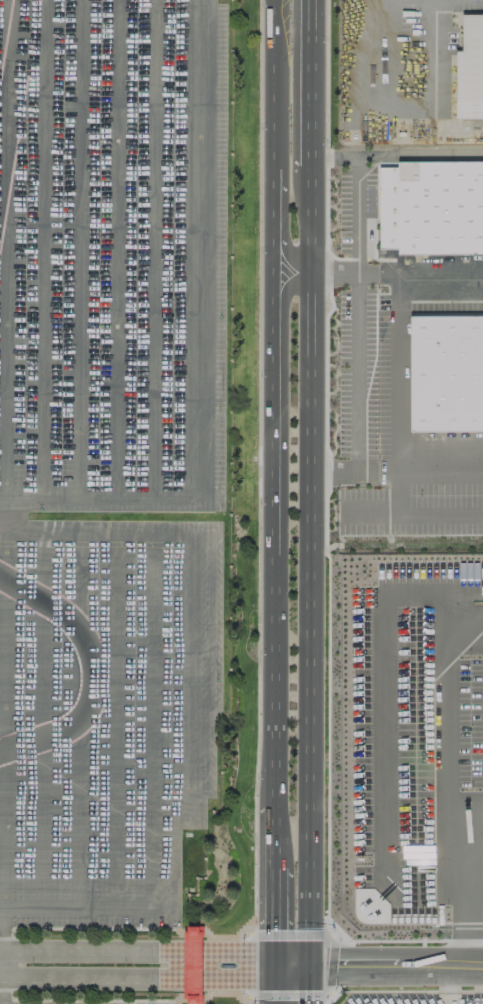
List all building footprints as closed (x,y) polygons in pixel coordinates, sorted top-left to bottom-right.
[(459,14),(482,14),(482,118),(453,118),(454,51),(459,51),(459,14)] [(396,161),(482,161),(482,255),(395,255),(395,249),(376,249),(377,167),(396,167),(396,161)] [(410,315),(482,314),(482,431),(410,432),(410,315)] [(183,1003),(200,1003),(201,926),(184,926),(183,1003)]
